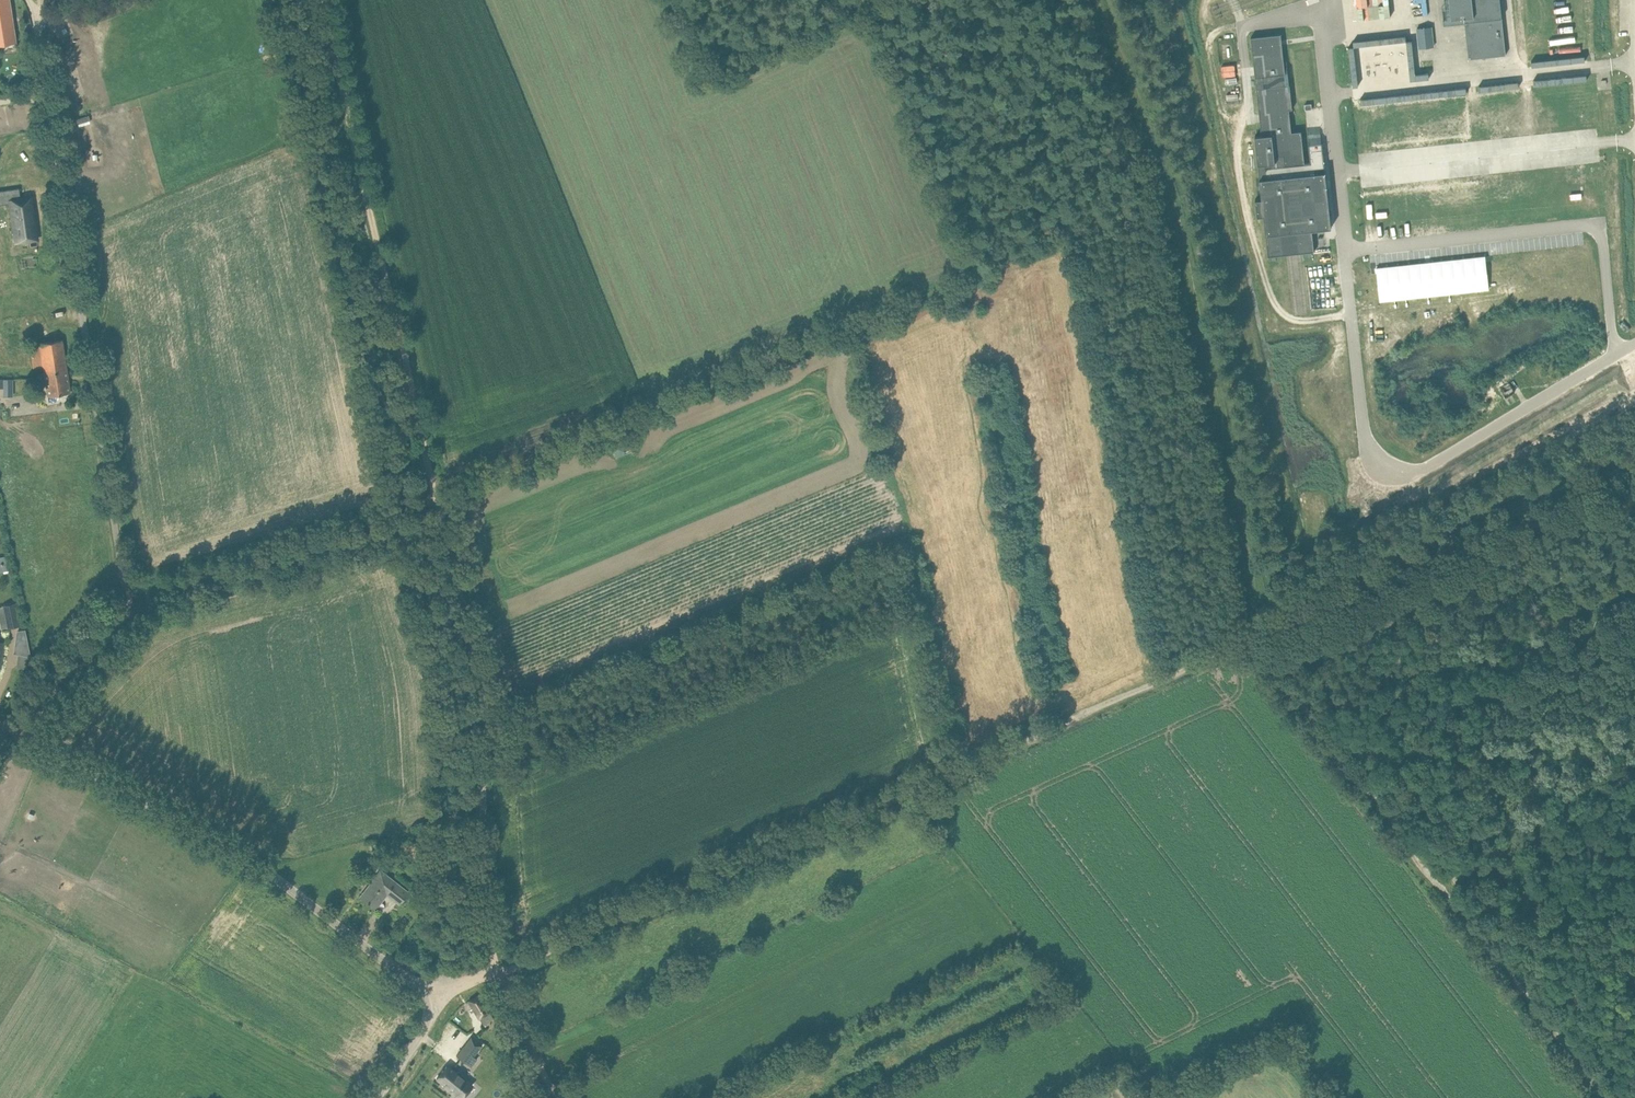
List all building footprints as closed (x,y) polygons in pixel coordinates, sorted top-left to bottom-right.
[(9,0),(0,0),(0,44),(16,42),(9,0)] [(1464,16),(1469,58),(1505,54),(1499,0),(1449,0),(1451,17),(1464,16)] [(1616,19),(1617,36),(1629,36),(1628,18),(1616,19)] [(1432,26),(1416,28),(1418,48),(1434,46),(1432,26)] [(1263,215),(1268,256),(1287,254),(1298,253),(1314,251),(1312,230),(1331,227),(1322,143),(1308,144),(1310,162),(1305,163),(1301,131),(1291,132),(1289,109),(1292,109),(1290,84),(1286,85),(1281,34),(1272,35),(1259,36),(1251,37),(1261,135),(1255,136),(1262,198),(1255,199),(1257,216),(1263,215)] [(1220,64),(1221,76),(1235,75),(1234,64),(1220,64)] [(1358,113),(1352,114),(1358,153),(1363,152),(1362,144),(1366,137),(1366,138),(1369,132),(1362,128),(1366,128),(1365,121),(1369,114),(1384,111),(1393,116),(1394,121),(1379,123),(1384,126),(1376,127),(1377,133),(1378,133),(1379,141),(1372,142),(1386,149),(1433,142),(1433,139),(1420,141),(1415,107),(1406,102),(1357,109),(1358,113)] [(0,190),(0,204),(8,203),(13,244),(38,240),(32,196),(20,197),(19,188),(0,190)] [(1369,229),(1380,227),(1379,216),(1368,217),(1369,229)] [(1486,254),(1378,265),(1381,300),(1489,289),(1486,254)] [(1333,344),(1346,344),(1346,325),(1332,326),(1333,344)] [(70,392),(65,358),(62,339),(40,343),(29,344),(33,368),(43,366),(48,395),(70,392)] [(0,378),(0,386),(2,386),(2,396),(12,396),(12,378),(0,378)] [(0,555),(0,571),(8,569),(4,554),(0,555)] [(8,627),(19,625),(14,601),(3,603),(8,627)] [(361,897),(375,908),(386,893),(399,903),(408,892),(381,871),(361,897)] [(470,1000),(470,1003),(484,1025),(494,1019),(479,994),(470,1000)] [(473,1056),(482,1045),(471,1036),(456,1055),(465,1062),(471,1054),(473,1056)] [(834,1044),(829,1036),(823,1040),(827,1047),(834,1044)] [(448,1064),(436,1078),(444,1084),(443,1086),(459,1097),(461,1097),(472,1084),(448,1064)]
